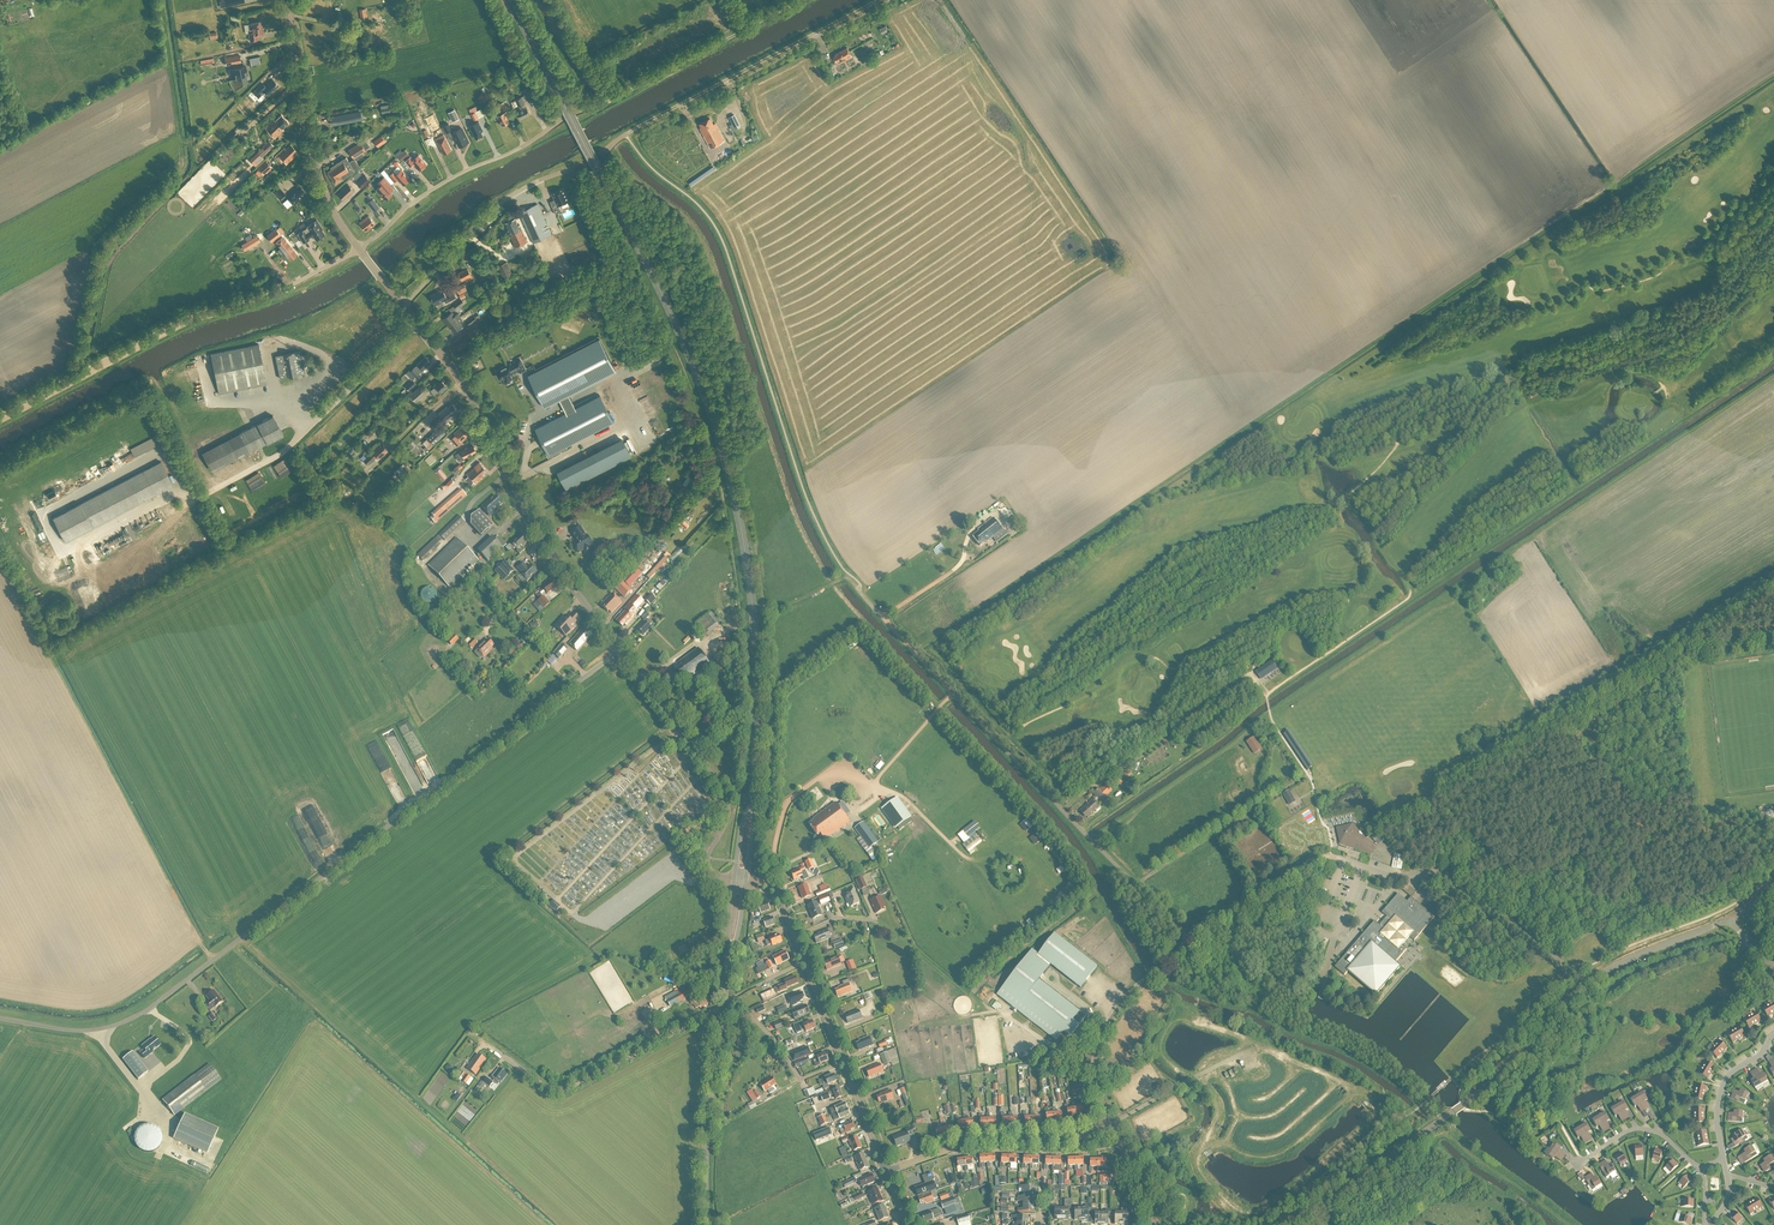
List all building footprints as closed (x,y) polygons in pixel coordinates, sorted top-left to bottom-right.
[(251,24),(248,24),(249,33),(250,41),(258,39),(257,34),(264,33),(263,28),(262,28),(260,21),(251,22),(251,24)] [(885,25),(879,28),(882,34),(888,31),(885,25)] [(347,27),(348,30),(344,31),(346,40),(355,39),(353,29),(352,29),(351,26),(347,27)] [(847,48),(835,54),(835,56),(833,57),(835,62),(837,61),(838,64),(851,57),(847,48)] [(225,58),(226,65),(233,64),(233,63),(234,63),(240,62),(239,55),(225,58)] [(261,63),(259,56),(250,57),(251,65),(261,63)] [(243,82),(248,81),(247,74),(245,65),(230,68),(231,74),(234,73),(236,78),(229,79),(231,85),(234,90),(243,82)] [(257,88),(252,92),(256,96),(258,98),(265,91),(268,95),(278,85),(273,79),(265,86),(262,82),(256,88),(257,88)] [(523,90),(528,101),(534,98),(528,87),(523,90)] [(517,112),(520,119),(530,114),(522,97),(516,99),(518,106),(522,104),(523,106),(519,108),(520,110),(517,112)] [(474,120),(478,118),(475,112),(477,111),(475,107),(469,110),(471,114),(474,120)] [(455,110),(448,113),(452,121),(459,118),(455,110)] [(506,116),(509,115),(507,111),(497,116),(502,125),(509,122),(506,116)] [(362,119),(360,112),(332,117),(333,124),(362,119)] [(284,130),(282,128),(289,122),(282,115),(275,121),(273,119),(264,127),(275,138),(284,130)] [(701,127),(700,128),(710,148),(724,141),(715,124),(713,125),(710,118),(700,124),(701,127)] [(470,126),(476,138),(483,135),(480,129),(482,128),(479,121),(470,126)] [(458,142),(460,146),(469,142),(462,128),(453,132),(449,124),(443,126),(447,133),(451,131),(457,142),(458,142)] [(444,135),(436,138),(444,154),(451,150),(444,135)] [(374,141),(378,147),(386,141),(382,136),(374,141)] [(269,141),(249,159),(253,164),(256,166),(264,158),(262,156),(266,152),(273,145),(269,141)] [(355,158),(367,150),(366,149),(370,147),(366,142),(363,144),(361,142),(349,150),(355,159),(350,162),(347,158),(332,167),(333,169),(329,172),(336,184),(352,174),(355,171),(355,170),(360,167),(355,158)] [(285,149),(278,155),(275,158),(281,163),(283,161),(287,164),(298,154),(295,152),(297,151),(291,145),(286,150),(285,149)] [(402,153),(397,157),(402,162),(407,158),(402,153)] [(414,164),(419,171),(427,164),(419,155),(413,159),(411,156),(405,161),(410,167),(414,164)] [(258,169),(263,174),(272,167),(266,161),(258,169)] [(394,171),(389,176),(394,181),(398,178),(403,185),(410,179),(402,169),(397,174),(394,171)] [(262,175),(257,170),(254,173),(259,178),(262,175)] [(357,183),(362,188),(371,180),(366,175),(357,183)] [(380,181),(383,184),(376,190),(380,195),(381,194),(386,200),(393,194),(387,187),(390,185),(384,177),(380,181)] [(343,191),(339,194),(345,200),(347,197),(348,198),(355,191),(349,184),(342,190),(343,191)] [(280,199),(286,194),(278,186),(273,191),(280,199)] [(288,198),(283,203),(288,208),(293,203),(295,205),(300,200),(299,199),(306,193),(300,186),(293,192),(292,191),(287,196),(288,198)] [(553,193),(557,203),(552,206),(555,214),(561,212),(558,205),(568,200),(564,192),(565,192),(564,189),(562,188),(560,190),(559,190),(553,193)] [(367,203),(374,212),(380,207),(373,198),(367,203)] [(533,243),(552,234),(538,204),(519,212),(533,243)] [(369,216),(360,223),(366,231),(375,224),(369,216)] [(509,230),(508,230),(515,247),(527,241),(520,225),(518,225),(515,218),(506,222),(509,230)] [(317,220),(306,226),(307,228),(303,230),(297,234),(303,243),(309,239),(306,234),(310,231),(316,240),(325,234),(322,229),(323,229),(317,220)] [(276,229),(266,236),(271,242),(281,235),(280,235),(284,232),(280,227),(276,229)] [(257,244),(253,237),(241,245),(245,251),(257,244)] [(287,256),(290,259),(296,254),(283,237),(276,242),(284,252),(281,254),(284,258),(287,256)] [(521,254),(524,261),(535,256),(532,249),(521,254)] [(498,266),(504,279),(513,275),(507,261),(498,266)] [(235,263),(224,268),(227,273),(238,268),(235,263)] [(467,268),(458,273),(462,280),(465,279),(466,281),(472,278),(467,268)] [(459,295),(467,290),(464,283),(456,287),(459,295)] [(442,289),(431,296),(436,305),(445,300),(447,303),(456,298),(453,291),(445,295),(442,289)] [(462,299),(453,305),(456,309),(464,302),(462,299)] [(451,311),(443,318),(448,325),(460,317),(457,313),(454,315),(451,311)] [(469,325),(477,319),(475,316),(467,322),(469,325)] [(460,317),(448,325),(453,332),(462,325),(459,321),(462,319),(460,317)] [(467,332),(454,341),(459,348),(480,333),(477,329),(469,335),(467,332)] [(509,338),(500,341),(502,348),(512,344),(509,338)] [(529,376),(545,408),(560,401),(567,414),(576,409),(569,396),(616,372),(600,340),(529,376)] [(211,354),(219,394),(266,385),(258,344),(211,354)] [(300,351),(276,356),(280,378),(305,373),(300,351)] [(414,367),(410,371),(415,376),(419,372),(422,369),(422,370),(431,362),(428,360),(428,359),(427,357),(426,357),(425,356),(417,364),(414,367)] [(510,364),(496,371),(499,378),(502,377),(505,381),(506,384),(510,381),(509,379),(512,378),(511,375),(514,374),(519,371),(520,372),(525,369),(520,359),(514,361),(515,363),(511,365),(510,364)] [(636,375),(650,369),(649,366),(635,372),(636,375)] [(440,393),(448,387),(444,383),(445,381),(443,379),(439,383),(437,382),(434,385),(435,386),(430,390),(435,396),(440,392),(440,393)] [(413,380),(406,386),(409,390),(417,384),(413,380)] [(422,384),(410,395),(416,402),(429,391),(422,384)] [(567,414),(536,429),(549,455),(613,422),(600,396),(576,409),(567,414)] [(447,406),(437,414),(444,423),(454,415),(455,417),(460,413),(452,403),(448,407),(447,406)] [(647,416),(654,413),(651,407),(644,411),(647,416)] [(239,433),(202,452),(212,472),(249,452),(283,434),(273,415),(239,433)] [(460,428),(454,433),(456,435),(451,439),(457,445),(469,435),(468,434),(471,431),(466,425),(461,429),(460,428)] [(437,430),(423,443),(429,449),(442,437),(437,430)] [(157,434),(130,448),(134,457),(161,442),(157,434)] [(623,440),(558,472),(566,488),(631,456),(623,440)] [(386,450),(387,449),(383,445),(382,446),(380,445),(372,453),(372,452),(364,461),(368,465),(377,457),(378,459),(387,451),(386,450)] [(475,448),(474,447),(473,445),(468,448),(468,447),(465,449),(464,450),(458,453),(455,454),(458,461),(461,459),(467,456),(468,458),(473,456),(472,454),(476,452),(476,451),(476,449),(475,448)] [(431,453),(425,459),(430,465),(436,459),(431,453)] [(53,518),(65,541),(174,485),(161,462),(53,518)] [(484,470),(486,469),(479,462),(474,467),(467,474),(476,483),(482,478),(481,477),(484,474),(483,473),(485,471),(484,470)] [(396,469),(402,475),(409,469),(403,463),(396,469)] [(443,479),(447,476),(439,466),(434,469),(443,479)] [(325,474),(328,483),(335,480),(331,471),(325,474)] [(451,478),(441,488),(445,491),(455,482),(451,478)] [(435,523),(467,497),(461,489),(431,514),(433,516),(430,518),(435,523)] [(482,508),(489,515),(491,513),(492,515),(498,510),(497,509),(503,504),(496,497),(491,502),(490,501),(482,508)] [(1013,514),(1004,503),(995,509),(1005,521),(1013,514)] [(471,525),(482,536),(493,526),(479,511),(472,518),(471,525)] [(460,516),(439,535),(418,557),(424,563),(441,546),(439,544),(443,540),(445,541),(465,522),(460,516)] [(679,522),(684,527),(687,523),(682,518),(679,522)] [(977,534),(972,538),(980,547),(992,537),(993,539),(1002,531),(992,519),(978,530),(977,534)] [(574,546),(575,547),(574,549),(576,551),(578,552),(579,554),(583,551),(586,555),(591,552),(589,548),(593,546),(587,537),(586,538),(580,528),(572,533),(578,543),(574,546)] [(510,545),(506,549),(509,552),(512,548),(514,550),(516,548),(517,550),(521,546),(522,547),(529,541),(523,535),(518,541),(517,540),(511,546),(510,545)] [(478,551),(489,564),(507,546),(499,537),(495,540),(493,537),(478,551)] [(428,566),(450,589),(479,561),(457,538),(428,566)] [(499,568),(508,578),(514,572),(505,562),(499,568)] [(522,575),(528,582),(537,573),(531,566),(528,569),(523,563),(517,569),(522,575)] [(623,581),(631,589),(644,575),(636,567),(623,581)] [(659,591),(666,585),(664,581),(656,587),(659,591)] [(623,582),(615,589),(625,598),(632,591),(623,582)] [(544,589),(539,592),(542,596),(546,593),(547,594),(549,593),(550,594),(552,592),(551,592),(556,588),(552,583),(543,588),(544,589)] [(431,588),(430,588),(428,588),(427,589),(426,589),(424,590),(423,591),(423,592),(422,594),(422,595),(421,596),(422,598),(422,599),(423,601),(423,602),(424,603),(426,604),(427,604),(428,605),(430,605),(431,605),(433,604),(434,604),(435,603),(436,602),(437,601),(438,599),(438,598),(438,596),(438,595),(438,594),(437,592),(436,591),(435,590),(434,589),(433,589),(431,588)] [(650,606),(656,599),(651,594),(645,601),(650,606)] [(612,595),(601,606),(607,612),(609,611),(611,613),(621,603),(612,595)] [(626,611),(616,621),(622,627),(624,624),(626,626),(633,619),(631,617),(644,603),(637,596),(625,610),(626,611)] [(538,601),(533,605),(540,613),(544,609),(551,604),(544,597),(538,602),(538,601)] [(715,611),(694,624),(702,637),(723,625),(715,611)] [(576,625),(580,620),(572,613),(568,619),(565,616),(555,627),(566,637),(577,625),(576,625)] [(645,622),(650,617),(646,613),(641,618),(645,622)] [(649,626),(651,624),(648,620),(645,623),(637,630),(643,636),(650,628),(649,626)] [(540,627),(537,621),(531,625),(534,630),(540,627)] [(574,640),(569,645),(577,652),(581,647),(588,639),(587,638),(588,637),(590,634),(585,630),(583,632),(582,631),(574,640)] [(447,641),(453,646),(459,639),(453,634),(447,641)] [(471,650),(478,644),(474,639),(467,645),(471,650)] [(475,653),(475,654),(480,659),(481,659),(483,657),(484,658),(492,650),(491,649),(494,646),(488,641),(486,643),(485,642),(477,650),(477,651),(475,653)] [(522,643),(509,656),(514,661),(527,647),(522,643)] [(562,644),(553,654),(559,659),(568,649),(562,644)] [(681,666),(673,672),(680,681),(688,675),(690,679),(703,670),(704,672),(711,667),(698,649),(679,663),(681,666)] [(714,665),(722,675),(729,670),(721,660),(714,665)] [(1274,660),(1256,672),(1260,679),(1278,667),(1274,660)] [(1246,691),(1242,685),(1232,692),(1236,698),(1246,691)] [(1247,741),(1255,754),(1263,749),(1255,736),(1247,741)] [(879,770),(885,764),(881,761),(875,767),(879,770)] [(1109,800),(1099,789),(1093,794),(1103,805),(1109,800)] [(1296,803),(1289,791),(1283,795),(1290,807),(1296,803)] [(881,809),(895,829),(912,818),(897,798),(881,809)] [(1091,801),(1079,812),(1084,818),(1086,817),(1087,818),(1098,809),(1091,801)] [(813,820),(807,824),(816,837),(820,835),(824,840),(849,822),(835,803),(813,819),(813,820)] [(1026,819),(1020,824),(1027,831),(1033,826),(1026,819)] [(863,823),(854,829),(868,848),(876,842),(863,823)] [(1363,830),(1359,833),(1352,826),(1337,829),(1341,844),(1373,854),(1375,850),(1366,840),(1370,837),(1363,830)] [(1036,842),(1042,838),(1038,833),(1032,836),(1036,842)] [(1376,834),(1371,838),(1376,843),(1381,838),(1376,834)] [(976,835),(963,845),(971,855),(975,852),(973,849),(982,842),(976,835)] [(1396,854),(1393,868),(1400,869),(1403,855),(1396,854)] [(805,863),(809,870),(815,868),(811,860),(805,863)] [(804,868),(791,874),(794,881),(802,877),(804,880),(808,878),(805,871),(804,868)] [(856,881),(860,891),(867,887),(863,877),(856,881)] [(1069,883),(1066,888),(1072,892),(1075,887),(1069,883)] [(1400,888),(1411,898),(1416,892),(1405,883),(1400,888)] [(807,885),(798,888),(802,899),(811,896),(807,885)] [(888,893),(886,887),(878,891),(880,896),(888,893)] [(817,897),(831,892),(829,888),(815,893),(817,897)] [(853,888),(847,891),(848,894),(844,896),(846,901),(847,901),(851,908),(859,904),(854,892),(855,892),(853,888)] [(1070,895),(1066,889),(1058,894),(1062,900),(1070,895)] [(827,894),(818,898),(821,906),(830,902),(827,894)] [(1434,918),(1432,916),(1436,911),(1429,905),(1425,909),(1411,898),(1407,902),(1398,894),(1382,913),(1388,918),(1380,926),(1375,922),(1335,968),(1345,976),(1349,971),(1376,995),(1400,967),(1395,963),(1407,950),(1402,946),(1410,937),(1414,941),(1434,918)] [(880,896),(870,900),(876,914),(884,910),(884,909),(885,908),(880,896)] [(554,900),(549,905),(556,912),(561,906),(554,900)] [(751,909),(751,914),(759,911),(760,914),(769,911),(767,903),(751,909)] [(817,903),(807,906),(813,919),(822,916),(817,903)] [(768,919),(763,921),(765,929),(775,925),(772,918),(768,920),(768,919)] [(818,936),(814,937),(816,944),(830,939),(827,930),(817,934),(818,936)] [(1039,980),(1049,967),(1044,963),(1045,961),(1080,989),(1096,967),(1054,934),(1036,957),(1030,952),(997,995),(1056,1041),(1063,1032),(1070,1037),(1086,1017),(1039,980)] [(763,935),(756,938),(758,943),(765,941),(763,935)] [(769,939),(769,940),(765,942),(767,947),(771,945),(772,946),(782,942),(779,935),(769,939)] [(842,940),(833,943),(835,950),(844,946),(842,940)] [(787,955),(788,954),(786,952),(785,951),(785,952),(784,952),(772,958),(777,966),(789,960),(786,956),(787,955)] [(828,962),(824,964),(827,971),(841,965),(838,957),(827,961),(828,962)] [(849,972),(857,969),(854,959),(846,962),(849,972)] [(758,969),(761,975),(767,971),(764,965),(758,969)] [(786,988),(798,983),(795,977),(783,982),(784,984),(774,988),(776,993),(787,989),(786,988)] [(838,989),(835,990),(837,998),(851,992),(848,984),(851,983),(849,980),(842,982),(843,986),(838,988),(838,989)] [(696,1009),(700,1007),(701,1009),(706,1007),(705,1006),(707,1005),(708,1006),(712,1003),(711,1001),(713,1000),(710,996),(708,996),(707,994),(696,1000),(697,1002),(696,1003),(692,996),(693,995),(689,989),(677,996),(680,1002),(688,998),(691,1003),(693,1002),(694,1004),(693,1005),(696,1009)] [(205,996),(209,1000),(208,1002),(204,1005),(209,1011),(214,1007),(214,1008),(222,1002),(213,990),(205,996)] [(774,990),(761,996),(764,1003),(777,997),(774,990)] [(802,1000),(802,999),(804,998),(802,993),(798,994),(798,993),(794,995),(793,993),(787,996),(791,1006),(797,1004),(796,1004),(800,1002),(800,1001),(802,1000)] [(777,1008),(779,1014),(788,1010),(785,1004),(777,1008)] [(1768,1005),(1762,1009),(1768,1018),(1773,1014),(1768,1005)] [(809,1014),(805,1006),(791,1012),(794,1020),(809,1014)] [(848,1014),(849,1016),(845,1017),(848,1024),(862,1019),(859,1010),(848,1014)] [(1756,1012),(1750,1016),(1755,1025),(1761,1022),(1756,1012)] [(1576,1016),(1572,1013),(1567,1019),(1571,1023),(1576,1016)] [(208,1017),(213,1023),(217,1020),(212,1014),(208,1017)] [(1750,1016),(1744,1019),(1749,1029),(1755,1025),(1750,1016)] [(776,1031),(784,1028),(781,1021),(774,1024),(776,1031)] [(805,1032),(815,1029),(814,1028),(815,1028),(814,1024),(813,1025),(812,1022),(803,1025),(802,1022),(793,1025),(797,1034),(805,1031),(805,1032)] [(1739,1027),(1733,1031),(1739,1040),(1745,1036),(1739,1027)] [(1733,1031),(1727,1034),(1733,1043),(1739,1040),(1733,1031)] [(152,1051),(160,1045),(154,1037),(148,1042),(148,1041),(141,1047),(144,1050),(140,1053),(144,1059),(153,1052),(152,1051)] [(869,1037),(859,1041),(859,1043),(856,1044),(858,1049),(859,1051),(860,1050),(872,1046),(869,1037)] [(1714,1046),(1722,1054),(1727,1049),(1719,1041),(1714,1046)] [(1714,1046),(1710,1051),(1717,1059),(1722,1054),(1714,1046)] [(808,1047),(790,1054),(793,1061),(811,1055),(808,1047)] [(132,1053),(122,1060),(137,1080),(147,1073),(132,1053)] [(891,1063),(887,1053),(880,1055),(884,1066),(891,1063)] [(814,1063),(816,1062),(818,1061),(819,1064),(828,1061),(825,1054),(816,1057),(817,1058),(812,1060),(814,1063)] [(474,1060),(467,1069),(475,1074),(486,1060),(479,1055),(475,1060),(474,1060)] [(801,1067),(809,1063),(807,1058),(799,1061),(801,1067)] [(1702,1068),(1711,1074),(1715,1067),(1705,1062),(1702,1068)] [(221,1080),(209,1064),(162,1100),(175,1116),(221,1080)] [(449,1074),(454,1072),(451,1064),(446,1066),(449,1074)] [(880,1064),(868,1069),(868,1070),(866,1071),(868,1076),(869,1076),(869,1078),(871,1077),(883,1072),(880,1064)] [(506,1077),(504,1075),(506,1073),(499,1068),(492,1077),(501,1083),(506,1077)] [(1702,1068),(1698,1074),(1708,1080),(1711,1074),(1702,1068)] [(1753,1071),(1762,1085),(1768,1082),(1764,1074),(1761,1076),(1758,1071),(1757,1069),(1753,1071)] [(461,1082),(466,1074),(460,1070),(457,1074),(460,1076),(457,1079),(461,1082)] [(1751,1075),(1754,1080),(1751,1082),(1755,1089),(1762,1085),(1753,1071),(1750,1073),(1751,1075)] [(467,1075),(462,1082),(466,1085),(471,1078),(467,1075)] [(836,1082),(833,1075),(825,1078),(821,1080),(822,1080),(818,1081),(820,1086),(822,1086),(823,1090),(829,1088),(828,1085),(836,1082)] [(490,1087),(494,1082),(487,1077),(483,1082),(482,1081),(474,1091),(477,1093),(481,1088),(483,1089),(486,1085),(490,1087)] [(768,1079),(759,1085),(764,1093),(772,1088),(771,1087),(776,1084),(771,1078),(768,1080),(768,1079)] [(1695,1092),(1705,1094),(1707,1087),(1696,1085),(1695,1092)] [(463,1086),(457,1094),(461,1096),(467,1089),(463,1086)] [(804,1092),(805,1096),(806,1098),(810,1097),(811,1096),(816,1094),(813,1088),(804,1092)] [(841,1093),(839,1089),(833,1091),(828,1093),(820,1096),(822,1102),(830,1099),(829,1097),(834,1095),(836,1100),(842,1097),(842,1096),(841,1093)] [(877,1097),(878,1100),(879,1103),(881,1102),(881,1103),(893,1099),(890,1091),(878,1095),(879,1097),(877,1097)] [(1640,1094),(1637,1096),(1645,1110),(1648,1108),(1647,1107),(1645,1102),(1647,1100),(1642,1091),(1639,1093),(1640,1094)] [(1748,1094),(1741,1091),(1739,1093),(1734,1091),(1731,1098),(1739,1102),(1745,1105),(1747,1101),(1745,1100),(1748,1094)] [(1695,1092),(1693,1099),(1704,1101),(1705,1094),(1695,1092)] [(1632,1097),(1630,1099),(1635,1107),(1637,1106),(1640,1111),(1641,1112),(1645,1110),(1637,1096),(1633,1098),(1632,1097)] [(747,1111),(757,1107),(755,1101),(745,1106),(747,1111)] [(1625,1111),(1628,1110),(1623,1101),(1620,1102),(1621,1104),(1617,1106),(1625,1120),(1629,1118),(1628,1116),(1625,1111)] [(1074,1108),(1076,1115),(1083,1113),(1081,1106),(1076,1107),(1075,1102),(1072,1103),(1073,1108),(1074,1108)] [(844,1103),(829,1110),(832,1115),(847,1109),(844,1103)] [(1067,1104),(1064,1105),(1066,1110),(1068,1117),(1076,1115),(1074,1108),(1073,1108),(1069,1109),(1067,1104)] [(1613,1106),(1610,1108),(1615,1117),(1618,1115),(1621,1120),(1622,1122),(1625,1120),(1617,1106),(1614,1108),(1613,1106)] [(1048,1108),(1045,1109),(1045,1113),(1046,1113),(1046,1121),(1054,1121),(1053,1113),(1048,1113),(1048,1108)] [(1053,1108),(1053,1113),(1054,1121),(1062,1120),(1062,1112),(1056,1113),(1055,1108),(1053,1108)] [(847,1109),(832,1115),(834,1121),(849,1115),(847,1109)] [(1728,1114),(1728,1122),(1736,1123),(1743,1123),(1744,1119),(1742,1119),(1743,1112),(1734,1111),(1734,1114),(1728,1114)] [(1026,1112),(1023,1112),(1023,1117),(1024,1117),(1024,1125),(1032,1124),(1032,1117),(1031,1117),(1026,1117),(1026,1112)] [(1031,1112),(1031,1117),(1032,1117),(1032,1124),(1040,1124),(1039,1116),(1034,1117),(1034,1112),(1031,1112)] [(1602,1115),(1599,1117),(1607,1131),(1610,1129),(1609,1127),(1606,1122),(1609,1120),(1604,1112),(1601,1113),(1602,1115)] [(1004,1113),(1001,1113),(1001,1118),(1002,1118),(1002,1126),(1010,1125),(1010,1118),(1009,1118),(1004,1118),(1004,1113)] [(1009,1113),(1009,1118),(1010,1118),(1010,1125),(1018,1125),(1018,1117),(1012,1118),(1012,1113),(1009,1113)] [(185,1114),(174,1138),(207,1153),(218,1130),(185,1114)] [(988,1119),(987,1119),(982,1119),(982,1114),(979,1114),(979,1119),(980,1119),(980,1127),(988,1126),(988,1119)] [(987,1114),(987,1119),(988,1119),(988,1126),(996,1126),(995,1118),(990,1118),(989,1114),(987,1114)] [(818,1118),(821,1127),(829,1124),(825,1115),(818,1118)] [(965,1120),(966,1127),(973,1126),(972,1119),(967,1120),(966,1115),(963,1116),(964,1120),(965,1120)] [(965,1120),(964,1120),(959,1121),(958,1117),(955,1117),(956,1122),(957,1122),(958,1129),(966,1127),(965,1120)] [(1594,1117),(1592,1119),(1597,1128),(1599,1126),(1602,1131),(1603,1133),(1607,1131),(1599,1117),(1595,1119),(1594,1117)] [(854,1128),(852,1121),(842,1125),(843,1128),(840,1129),(841,1134),(845,1132),(846,1133),(851,1131),(850,1130),(854,1128)] [(943,1128),(944,1135),(952,1133),(950,1126),(945,1128),(944,1123),(941,1124),(942,1128),(943,1128)] [(1586,1124),(1580,1128),(1588,1142),(1592,1140),(1591,1138),(1588,1133),(1590,1131),(1586,1124)] [(150,1125),(148,1125),(146,1125),(144,1125),(142,1126),(140,1127),(139,1128),(137,1130),(136,1131),(135,1133),(135,1135),(134,1137),(134,1139),(134,1141),(135,1143),(135,1145),(136,1147),(137,1148),(139,1150),(140,1151),(142,1152),(144,1153),(146,1153),(148,1153),(150,1153),(152,1153),(154,1152),(156,1151),(157,1150),(159,1148),(160,1147),(161,1145),(162,1143),(162,1141),(162,1139),(162,1137),(162,1135),(161,1133),(160,1131),(159,1130),(157,1128),(156,1127),(154,1126),(152,1125),(150,1125)] [(943,1128),(942,1128),(937,1129),(936,1125),(933,1126),(934,1130),(935,1130),(937,1137),(944,1135),(943,1128)] [(831,1135),(829,1128),(813,1134),(816,1141),(831,1135)] [(907,1132),(893,1138),(896,1147),(911,1141),(909,1138),(914,1136),(911,1128),(906,1129),(907,1132)] [(1585,1144),(1588,1142),(1580,1128),(1574,1131),(1578,1139),(1581,1137),(1584,1142),(1585,1144)] [(1743,1143),(1749,1139),(1747,1135),(1745,1136),(1742,1130),(1735,1135),(1736,1137),(1731,1140),(1735,1147),(1743,1143)] [(1706,1131),(1696,1133),(1697,1140),(1708,1138),(1706,1131)] [(857,1137),(848,1141),(850,1146),(852,1146),(854,1151),(862,1148),(857,1137)] [(931,1137),(919,1140),(923,1152),(927,1146),(932,1142),(931,1137)] [(1708,1138),(1697,1140),(1698,1147),(1709,1145),(1708,1138)] [(1551,1145),(1552,1146),(1550,1149),(1563,1158),(1566,1155),(1564,1154),(1559,1151),(1561,1148),(1553,1142),(1551,1145)] [(1642,1146),(1634,1146),(1635,1150),(1636,1157),(1643,1156),(1642,1146)] [(1755,1152),(1751,1146),(1744,1151),(1746,1153),(1741,1156),(1745,1163),(1752,1159),(1758,1155),(1756,1151),(1755,1152)] [(1550,1149),(1546,1155),(1553,1160),(1555,1157),(1559,1161),(1560,1161),(1561,1162),(1563,1158),(1550,1149)] [(1656,1149),(1652,1159),(1659,1161),(1663,1151),(1656,1149)] [(863,1153),(854,1157),(860,1171),(869,1167),(863,1153)] [(1621,1153),(1615,1156),(1621,1166),(1627,1162),(1621,1153)] [(987,1155),(988,1163),(987,1163),(987,1167),(990,1167),(990,1162),(995,1162),(995,1154),(987,1155)] [(980,1163),(979,1163),(980,1168),(983,1168),(982,1163),(987,1163),(988,1163),(987,1155),(979,1156),(980,1163)] [(1000,1163),(1000,1168),(1003,1168),(1003,1163),(1008,1163),(1009,1163),(1009,1156),(1001,1156),(1001,1163),(1000,1163)] [(1008,1163),(1007,1168),(1010,1168),(1011,1163),(1017,1164),(1017,1156),(1009,1156),(1009,1163),(1008,1163)] [(1022,1164),(1022,1169),(1025,1169),(1025,1164),(1030,1164),(1031,1164),(1031,1157),(1023,1156),(1023,1164),(1022,1164)] [(1760,1166),(1764,1173),(1772,1168),(1773,1167),(1773,1161),(1771,1156),(1764,1160),(1765,1163),(1760,1166)] [(968,1171),(968,1166),(973,1165),(972,1157),(964,1158),(965,1166),(965,1171),(968,1171)] [(1030,1164),(1030,1169),(1032,1169),(1033,1164),(1038,1165),(1039,1157),(1031,1157),(1031,1164),(1030,1164)] [(1044,1165),(1044,1170),(1047,1170),(1047,1165),(1052,1165),(1053,1165),(1053,1158),(1046,1157),(1045,1165),(1044,1165)] [(960,1167),(965,1166),(964,1158),(957,1160),(958,1167),(957,1167),(958,1172),(961,1172),(960,1167)] [(1061,1158),(1053,1158),(1053,1165),(1052,1165),(1052,1170),(1052,1171),(1060,1172),(1061,1158)] [(1068,1166),(1067,1166),(1067,1171),(1070,1171),(1070,1166),(1075,1166),(1076,1166),(1075,1158),(1068,1159),(1068,1166)] [(1075,1158),(1076,1166),(1075,1166),(1075,1171),(1078,1171),(1077,1165),(1083,1165),(1083,1158),(1075,1158)] [(1090,1167),(1089,1167),(1089,1172),(1091,1172),(1091,1167),(1096,1167),(1097,1167),(1097,1160),(1090,1160),(1090,1167)] [(1105,1160),(1097,1160),(1097,1167),(1097,1173),(1107,1173),(1107,1167),(1105,1167),(1105,1160)] [(1610,1177),(1609,1176),(1615,1172),(1611,1165),(1609,1166),(1606,1161),(1599,1165),(1603,1173),(1607,1179),(1610,1177)] [(1673,1161),(1666,1168),(1670,1173),(1678,1166),(1673,1161)] [(926,1183),(915,1188),(918,1196),(936,1190),(932,1180),(934,1180),(931,1173),(922,1176),(924,1181),(925,1181),(926,1183)] [(872,1174),(859,1179),(862,1187),(875,1182),(872,1174)] [(1582,1174),(1578,1177),(1582,1184),(1586,1182),(1582,1174)] [(1595,1189),(1601,1185),(1597,1178),(1595,1179),(1592,1174),(1585,1178),(1589,1186),(1593,1192),(1596,1190),(1595,1189)] [(953,1175),(947,1177),(950,1185),(956,1183),(953,1175)] [(1687,1176),(1679,1183),(1684,1188),(1692,1181),(1687,1176)] [(843,1184),(845,1188),(856,1183),(854,1179),(843,1184)] [(877,1189),(868,1192),(873,1205),(881,1202),(883,1201),(882,1198),(881,1199),(877,1189)] [(852,1204),(864,1197),(862,1193),(853,1198),(850,1200),(852,1204)] [(923,1197),(919,1199),(921,1205),(925,1203),(926,1204),(934,1201),(931,1193),(923,1196),(923,1197)] [(947,1193),(939,1196),(941,1202),(950,1199),(947,1193)] [(954,1198),(941,1203),(943,1210),(957,1205),(954,1198)] [(1751,1202),(1756,1211),(1762,1208),(1757,1198),(1751,1202)] [(1067,1212),(1071,1212),(1071,1205),(1071,1200),(1064,1200),(1064,1205),(1064,1209),(1061,1209),(1061,1221),(1063,1221),(1063,1220),(1068,1220),(1067,1212)] [(1751,1202),(1745,1206),(1750,1215),(1756,1211),(1751,1202)] [(1084,1209),(1081,1209),(1081,1221),(1083,1221),(1083,1220),(1088,1220),(1087,1212),(1091,1212),(1091,1209),(1091,1204),(1084,1205),(1084,1209)] [(884,1205),(874,1209),(879,1221),(889,1218),(884,1205)] [(1057,1205),(1050,1205),(1051,1212),(1054,1212),(1054,1221),(1059,1220),(1059,1221),(1061,1221),(1061,1209),(1057,1209),(1057,1205)] [(1081,1221),(1081,1209),(1077,1209),(1077,1205),(1071,1205),(1071,1212),(1074,1212),(1074,1220),(1079,1220),(1079,1221),(1081,1221)] [(936,1209),(922,1215),(922,1217),(922,1218),(923,1218),(924,1219),(925,1221),(929,1220),(930,1221),(934,1219),(943,1216),(940,1209),(936,1211),(936,1209)] [(1091,1212),(1091,1217),(1094,1217),(1094,1224),(1099,1224),(1101,1224),(1101,1213),(1097,1213),(1097,1209),(1091,1209),(1091,1212)] [(1101,1213),(1101,1224),(1103,1224),(1107,1224),(1107,1216),(1111,1216),(1111,1209),(1104,1209),(1105,1213),(1101,1213)] [(1121,1213),(1117,1213),(1117,1209),(1111,1209),(1111,1216),(1114,1216),(1114,1224),(1119,1224),(1121,1224),(1121,1213)] [(1121,1213),(1121,1224),(1123,1224),(1128,1224),(1127,1216),(1131,1216),(1131,1209),(1125,1209),(1125,1213),(1121,1213)] [(1734,1212),(1729,1217),(1737,1224),(1742,1219),(1734,1212)] [(958,1224),(970,1221),(968,1215),(956,1218),(958,1224)] [(1679,1223),(1686,1224),(1689,1224),(1691,1219),(1681,1216),(1679,1223)]
